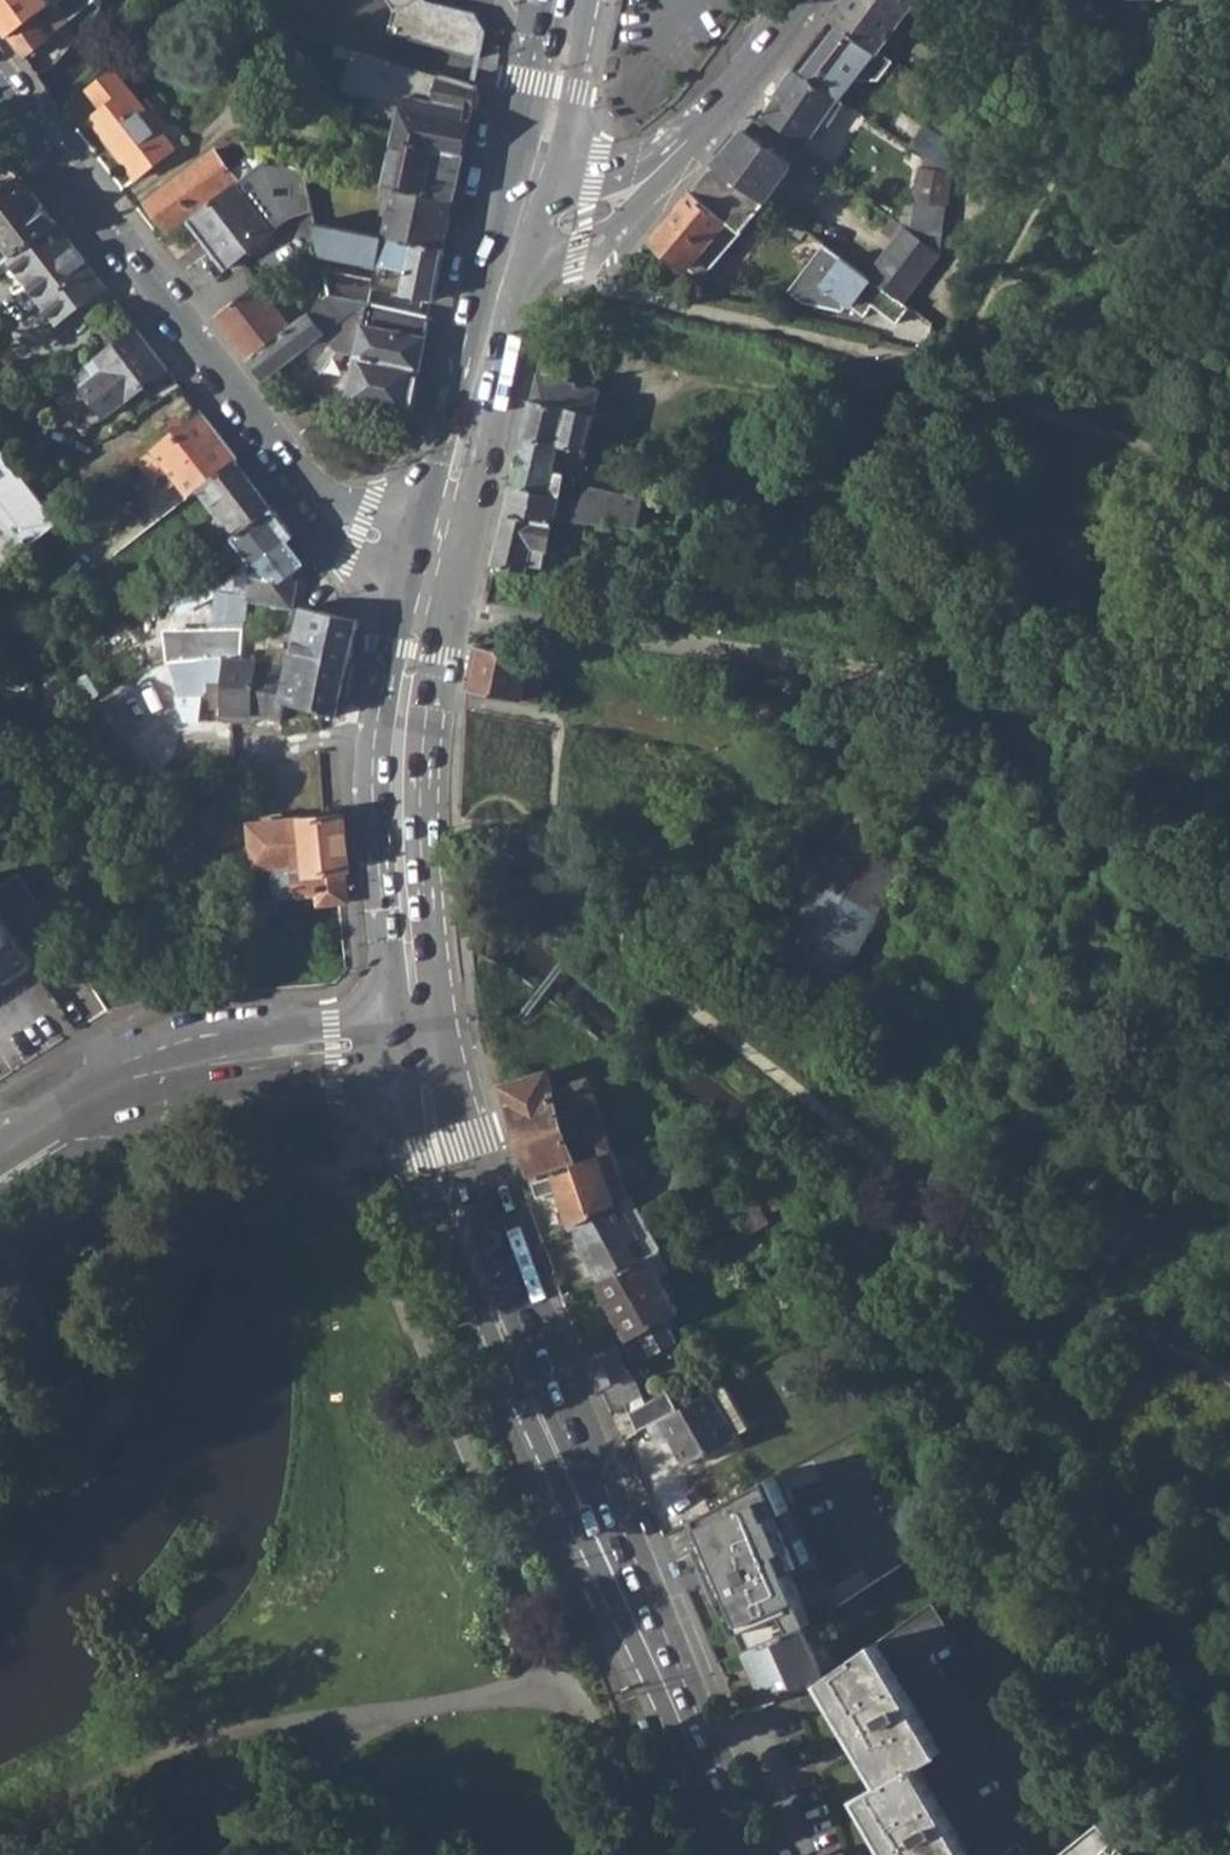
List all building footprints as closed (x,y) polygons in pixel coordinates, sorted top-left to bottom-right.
[(10,36),(52,4),(49,0),(0,0),(0,23),(10,36)] [(10,36),(24,56),(42,41),(47,47),(54,41),(50,36),(95,0),(57,0),(52,4),(10,36)] [(478,58),(486,33),(475,17),(426,4),(424,0),(392,0),(398,10),(392,33),(478,58)] [(905,16),(883,0),(845,0),(832,17),(880,53),(905,16)] [(905,16),(917,0),(883,0),(905,16)] [(800,74),(823,88),(856,48),(833,33),(800,74)] [(841,100),(875,55),(860,43),(856,48),(823,88),(841,100)] [(342,46),(339,54),(354,60),(347,89),(395,102),(397,96),(405,97),(404,105),(397,139),(463,155),(477,86),(474,85),(342,46)] [(118,68),(89,90),(104,109),(91,118),(138,178),(178,147),(118,68)] [(763,115),(807,142),(830,103),(835,107),(841,100),(823,88),(800,74),(793,69),(779,87),(763,115)] [(395,102),(404,105),(405,97),(397,96),(395,102)] [(912,145),(929,156),(948,168),(954,143),(925,123),(912,145)] [(718,162),(768,198),(794,166),(747,129),(718,162)] [(397,139),(388,186),(396,188),(455,199),(463,155),(397,139)] [(170,232),(190,217),(236,182),(239,180),(252,169),(245,160),(232,170),(216,149),(147,202),(170,232)] [(245,160),(252,169),(263,161),(256,152),(245,160)] [(929,156),(922,168),(953,171),(948,168),(929,156)] [(695,190),(744,228),(768,198),(718,162),(695,190)] [(949,205),(953,171),(922,168),(916,201),(949,205)] [(0,191),(0,267),(10,260),(57,224),(20,176),(0,191)] [(236,182),(190,217),(227,266),(274,231),(236,182)] [(396,188),(385,236),(445,247),(455,199),(396,188)] [(704,275),(744,228),(695,190),(655,237),(691,268),(693,266),(704,275)] [(873,224),(894,240),(904,226),(882,209),(873,224)] [(410,269),(405,294),(435,299),(445,247),(385,236),(317,223),(321,240),(324,252),(410,269)] [(57,224),(10,260),(59,323),(106,286),(57,224)] [(940,252),(904,226),(894,240),(869,273),(887,286),(904,299),(940,252)] [(828,285),(868,313),(887,286),(869,273),(848,257),(828,285)] [(328,270),(335,294),(373,303),(378,282),(328,270)] [(261,284),(220,317),(251,359),(294,326),(261,284)] [(335,294),(307,315),(324,336),(333,345),(340,351),(347,354),(358,356),(421,369),(430,317),(373,303),(335,294)] [(294,326),(251,359),(267,380),(324,336),(307,315),(294,326)] [(103,317),(90,329),(109,349),(122,338),(103,317)] [(109,349),(101,355),(133,399),(170,372),(136,327),(122,338),(109,349)] [(542,356),(562,361),(569,334),(548,329),(542,356)] [(333,345),(315,367),(323,373),(334,359),(340,351),(333,345)] [(340,351),(334,359),(342,361),(347,354),(340,351)] [(77,374),(108,418),(133,399),(101,355),(77,374)] [(358,356),(349,403),(412,416),(421,369),(358,356)] [(562,442),(585,448),(586,445),(599,387),(538,373),(524,433),(562,442)] [(200,411),(123,474),(159,521),(199,490),(237,460),(200,411)] [(524,433),(513,483),(551,492),(556,468),(568,471),(567,474),(579,477),(585,448),(562,442),(524,433)] [(63,522),(0,439),(0,570),(63,522)] [(237,460),(199,490),(220,517),(216,521),(231,542),(274,510),(237,460)] [(551,492),(513,483),(507,511),(554,522),(555,518),(627,525),(630,494),(581,484),(579,499),(561,495),(567,474),(568,471),(556,468),(551,492)] [(274,510),(231,542),(247,561),(249,564),(254,566),(293,538),(274,510)] [(507,564),(529,569),(531,563),(546,567),(554,522),(507,511),(495,562),(498,562),(507,564)] [(659,527),(678,529),(679,521),(680,513),(660,512),(659,527)] [(687,521),(679,521),(678,529),(686,529),(687,521)] [(287,580),(309,561),(293,538),(254,566),(249,564),(247,561),(238,566),(243,571),(254,573),(287,580)] [(211,557),(227,576),(238,566),(247,561),(231,542),(211,557)] [(194,570),(166,592),(179,607),(206,586),(194,570)] [(294,607),(299,583),(287,580),(254,573),(249,595),(249,598),(294,607)] [(218,655),(228,656),(230,629),(230,624),(232,594),(221,593),(218,655)] [(232,594),(230,624),(246,624),(249,598),(249,595),(232,594)] [(282,723),(284,702),(331,713),(341,715),(361,619),(349,616),(305,607),(291,664),(260,659),(243,657),(245,630),(230,629),(228,656),(225,714),(255,717),(282,723)] [(545,698),(547,677),(531,676),(534,650),(477,644),(472,691),(545,698)] [(1163,745),(1164,754),(1192,750),(1191,741),(1163,745)] [(923,838),(859,802),(817,878),(881,913),(923,838)] [(259,858),(260,867),(277,865),(280,886),(297,895),(325,894),(326,903),(353,900),(344,815),(323,817),(256,824),(257,834),(254,834),(257,858),(259,858)] [(881,913),(817,878),(777,951),(773,954),(838,990),(881,913)] [(35,966),(0,912),(0,988),(35,966)] [(538,1050),(538,1035),(539,1029),(542,993),(512,967),(493,958),(493,964),(487,964),(485,988),(491,988),(488,1041),(538,1050)] [(505,1084),(536,1178),(581,1163),(579,1158),(603,1150),(614,1147),(591,1076),(556,1086),(546,1057),(523,1066),(527,1077),(505,1084)] [(223,1126),(224,1140),(245,1139),(243,1124),(223,1126)] [(565,1226),(620,1199),(630,1193),(614,1147),(603,1150),(579,1158),(581,1163),(536,1178),(542,1195),(563,1188),(569,1207),(560,1211),(565,1226)] [(785,1178),(756,1194),(766,1211),(790,1197),(785,1189),(793,1185),(785,1178)] [(630,1193),(620,1199),(650,1253),(661,1246),(631,1193),(630,1193)] [(769,1217),(766,1211),(756,1194),(735,1205),(748,1229),(769,1217)] [(109,1195),(94,1201),(103,1215),(114,1208),(109,1195)] [(600,1280),(650,1253),(620,1199),(570,1226),(600,1280)] [(628,1331),(631,1337),(667,1319),(681,1309),(660,1271),(672,1266),(661,1246),(650,1253),(600,1280),(622,1319),(616,1321),(623,1333),(628,1331)] [(631,1337),(620,1343),(632,1365),(679,1342),(667,1319),(631,1337)] [(632,1365),(620,1343),(589,1358),(605,1388),(635,1373),(632,1365)] [(749,1425),(726,1380),(714,1386),(739,1432),(749,1425)] [(671,1430),(687,1461),(739,1432),(714,1386),(677,1407),(651,1421),(660,1438),(671,1430)] [(651,1421),(677,1407),(668,1390),(631,1409),(640,1428),(651,1421)] [(841,1601),(783,1468),(692,1518),(710,1560),(720,1556),(727,1572),(717,1575),(749,1649),(805,1625),(841,1601)] [(720,1556),(710,1560),(717,1575),(727,1572),(720,1556)] [(1028,1819),(982,1738),(1007,1724),(936,1598),(825,1675),(855,1728),(885,1783),(860,1796),(893,1854),(984,1854),(1028,1819)] [(749,1649),(770,1699),(798,1687),(825,1675),(805,1625),(749,1649)] [(1100,1819),(1054,1854),(1118,1854),(1114,1848),(1119,1843),(1100,1819)]
